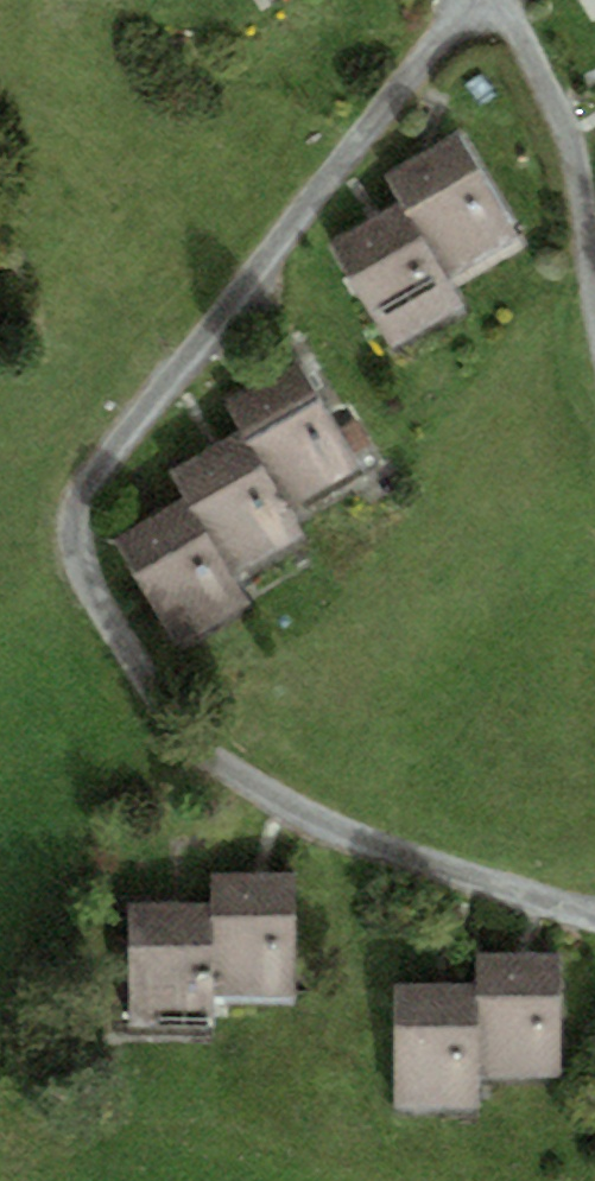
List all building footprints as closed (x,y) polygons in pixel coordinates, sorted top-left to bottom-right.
[(457,124),(383,170),(398,192),(450,277),(521,233),(457,124)] [(398,192),(332,235),(396,348),(468,306),(450,277),(398,192)] [(299,352),(223,398),(239,422),(291,504),(359,462),(299,352)] [(239,422),(166,463),(183,488),(238,580),(310,534),(291,504),(239,422)] [(183,488),(116,530),(177,639),(250,599),(238,580),(183,488)] [(294,864),(209,865),(210,892),(215,995),(297,996),(294,864)] [(210,892),(124,892),(129,1022),(216,1020),(215,995),(210,892)] [(560,947),(476,945),(477,975),(479,1073),(560,1075),(560,947)] [(477,975),(394,975),(393,1100),(479,1099),(479,1073),(477,975)]
